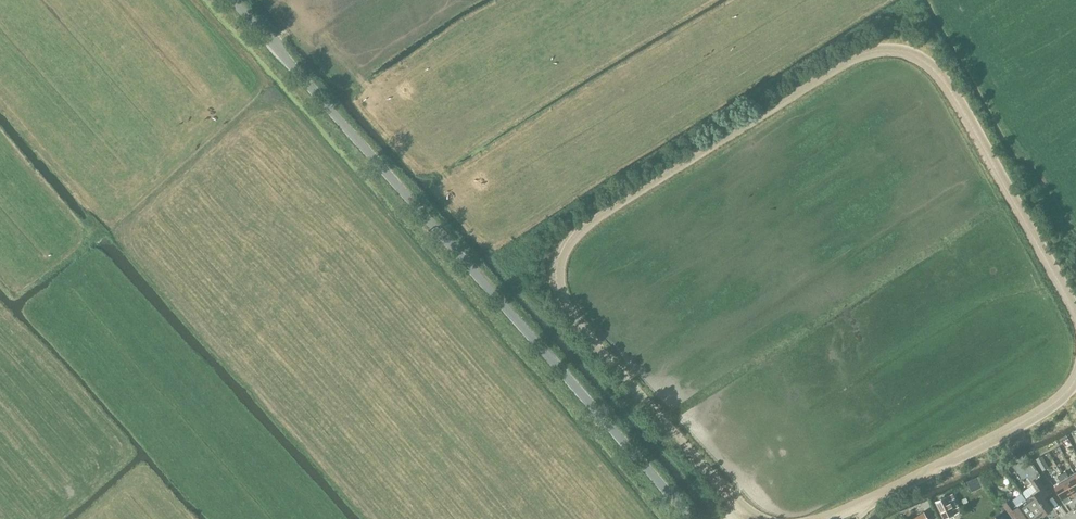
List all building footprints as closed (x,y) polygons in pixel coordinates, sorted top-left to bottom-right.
[(1036,459),(1043,471),(1049,467),(1042,456),(1036,459)] [(1061,474),(1075,497),(1075,496),(1075,476),(1075,475),(1070,478),(1066,471),(1061,474)] [(1075,497),(1061,474),(1057,476),(1061,483),(1055,486),(1064,503),(1071,500),(1071,499),(1075,497)] [(1039,492),(1027,500),(1040,518),(1053,509),(1044,497),(1049,494),(1038,479),(1033,483),(1039,492)] [(955,514),(956,514),(947,496),(936,501),(944,518),(955,514)] [(1020,516),(1022,518),(1039,518),(1040,518),(1027,500),(1016,509),(1009,500),(1000,507),(1008,518),(1015,518),(1020,516)]
